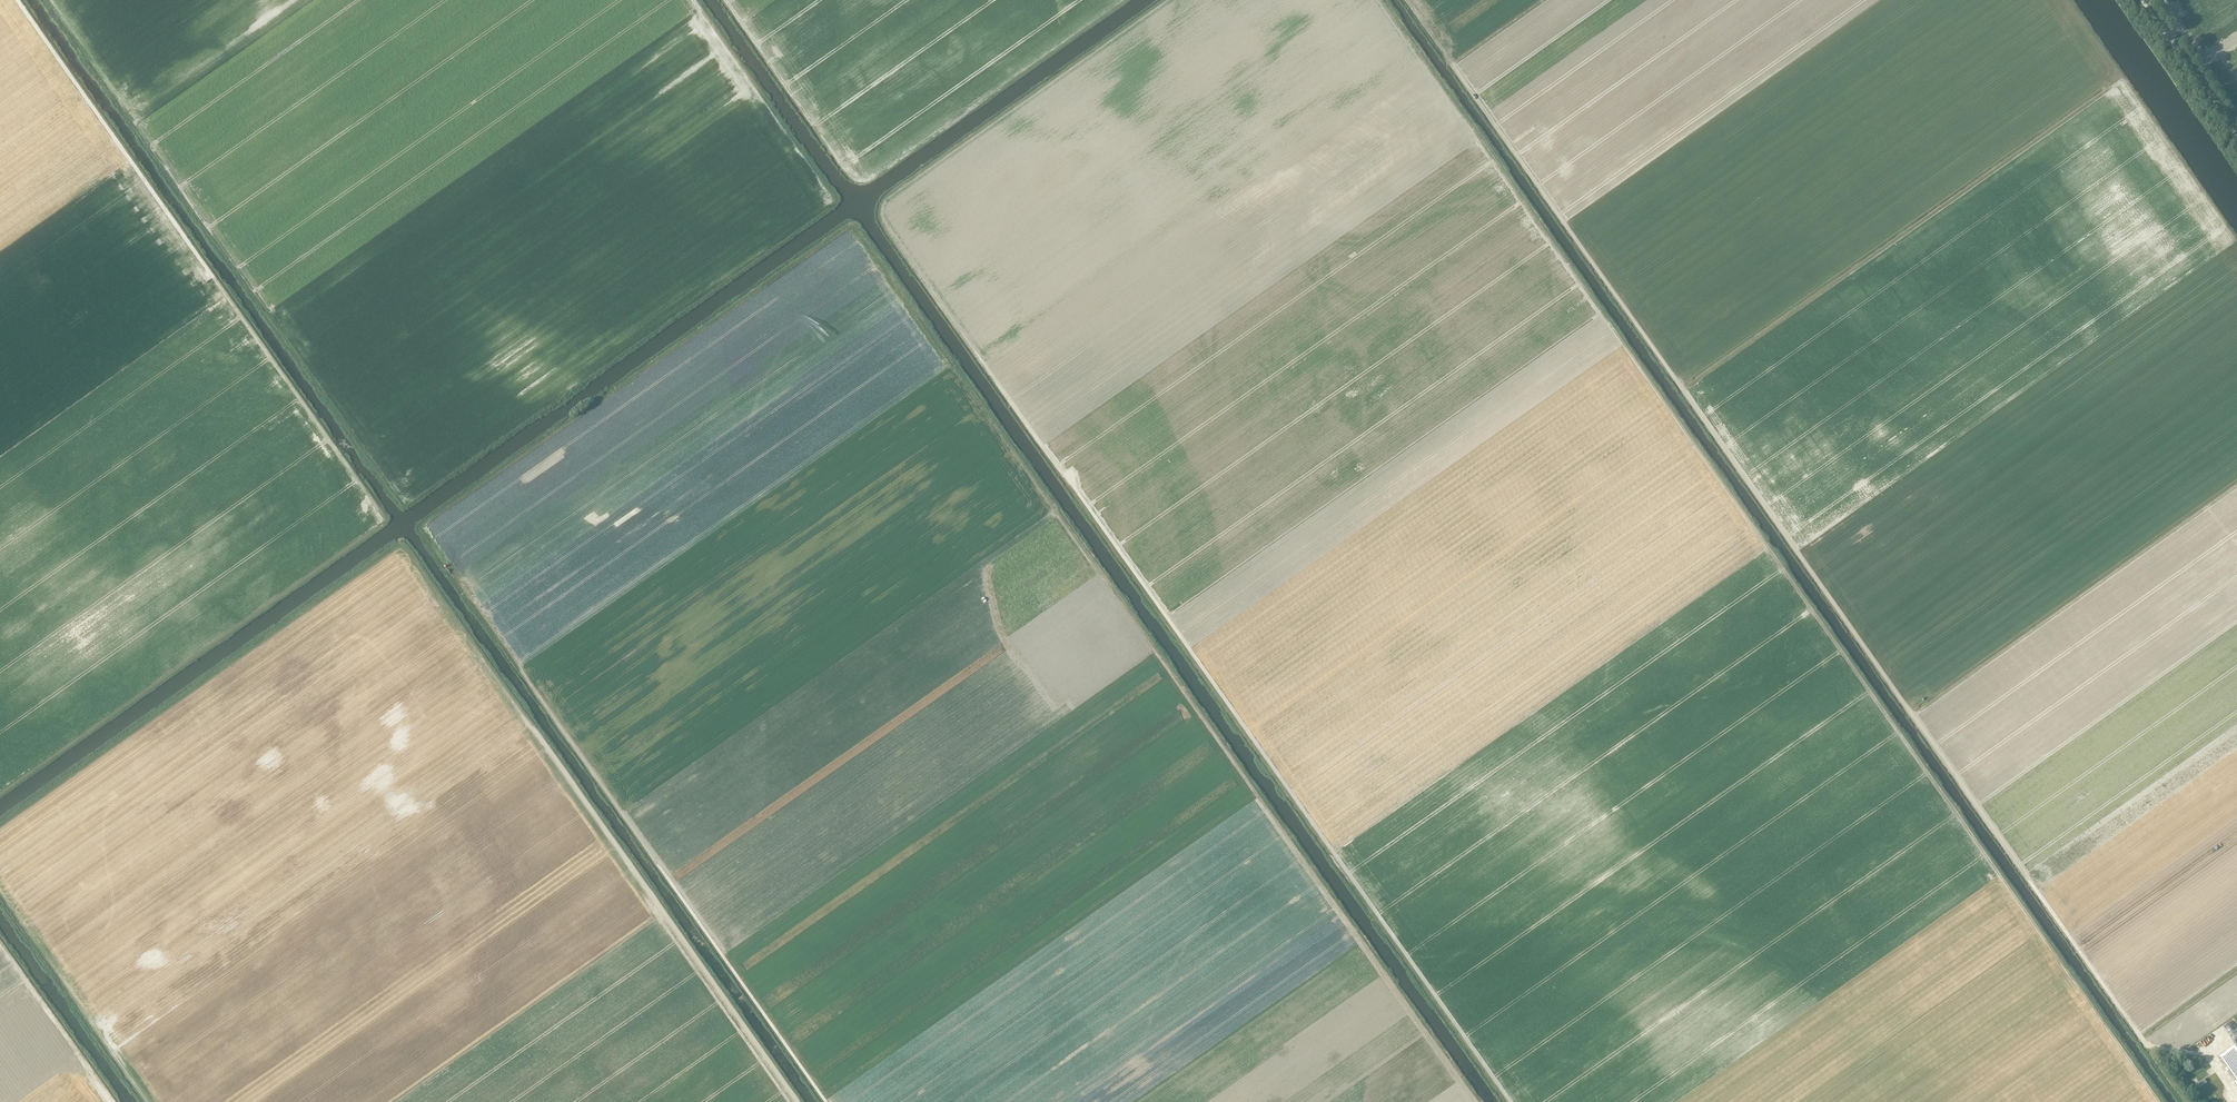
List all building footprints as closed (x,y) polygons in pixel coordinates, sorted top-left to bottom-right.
[(2212,1040),(2209,1033),(2202,1036),(2204,1043),(2212,1040)] [(2220,1057),(2236,1081),(2235,1082),(2236,1085),(2236,1046),(2220,1057)] [(2186,1080),(2197,1073),(2195,1069),(2184,1077),(2186,1080)] [(2207,1083),(2204,1079),(2195,1086),(2198,1089),(2207,1083)]
